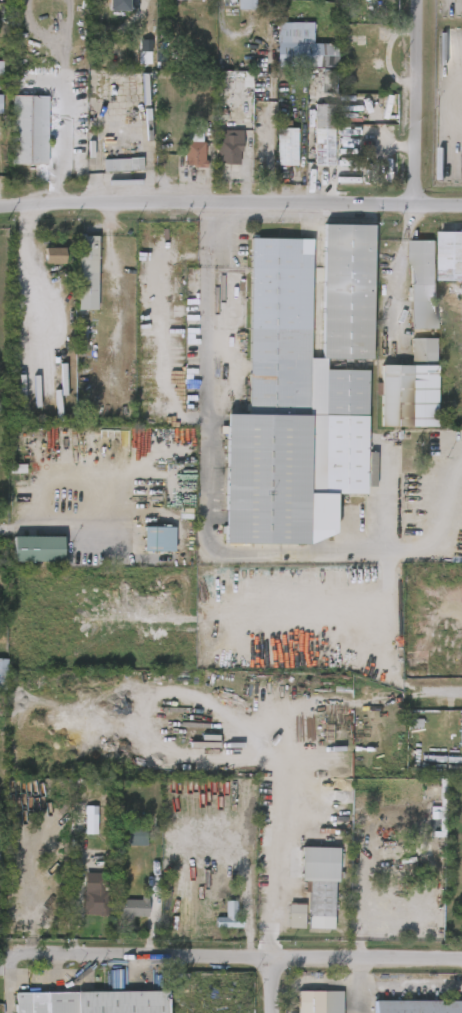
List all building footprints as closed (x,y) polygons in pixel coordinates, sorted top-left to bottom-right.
[(110,11),(129,11),(130,0),(110,0),(110,11)] [(221,9),(221,0),(254,0),(254,9),(221,9)] [(312,22),(311,43),(336,43),(336,67),(275,66),(276,21),(312,22)] [(380,55),(363,55),(363,45),(354,45),(354,35),(380,35),(380,55)] [(230,70),(230,107),(215,107),(215,70),(230,70)] [(321,91),(333,91),(333,70),(322,70),(321,91)] [(235,74),(242,74),(242,88),(252,88),(252,71),(235,72),(235,74)] [(45,95),(45,164),(10,164),(10,95),(45,95)] [(333,165),(314,165),(314,103),(333,103),(333,165)] [(276,165),(276,124),(296,124),(296,165),(276,165)] [(203,167),(185,167),(185,127),(203,127),(203,167)] [(216,164),(216,130),(240,130),(241,164),(216,164)] [(141,172),(101,172),(101,158),(141,158),(141,172)] [(322,358),(324,224),(373,225),(371,359),(325,358),(322,358)] [(438,232),(461,232),(461,281),(438,281),(438,232)] [(95,309),(76,309),(77,235),(96,235),(95,309)] [(325,358),(325,370),(366,370),(364,494),(335,494),(334,543),(224,541),(226,413),(247,413),(249,238),(310,239),(308,358),(322,358),(325,358)] [(435,241),(435,329),(410,329),(410,241),(435,241)] [(43,262),(43,248),(63,248),(63,262),(43,262)] [(85,328),(78,329),(78,351),(86,351),(85,328)] [(436,426),(381,426),(381,365),(410,365),(409,338),(436,338),(436,426)] [(376,453),(368,453),(368,487),(375,487),(376,453)] [(142,551),(142,527),(172,527),(172,551),(142,551)] [(63,536),(13,537),(13,562),(63,562),(63,536)] [(84,834),(84,815),(95,815),(95,834),(84,834)] [(128,846),(147,845),(146,825),(127,826),(128,846)] [(308,929),(308,882),(300,882),(301,848),(337,849),(337,883),(332,883),(331,929),(308,929)] [(82,916),(82,891),(90,891),(90,874),(106,874),(106,916),(82,916)] [(116,918),(116,899),(147,899),(147,918),(116,918)] [(234,917),(240,917),(240,928),(215,928),(215,918),(224,918),(224,901),(234,901),(234,917)] [(287,929),(288,906),(303,906),(303,929),(287,929)] [(340,992),(340,1012),(296,1012),(296,991),(340,992)] [(167,992),(167,1012),(13,1012),(13,992),(167,992)] [(372,1000),(461,1001),(461,1012),(372,1012),(372,1000)]
